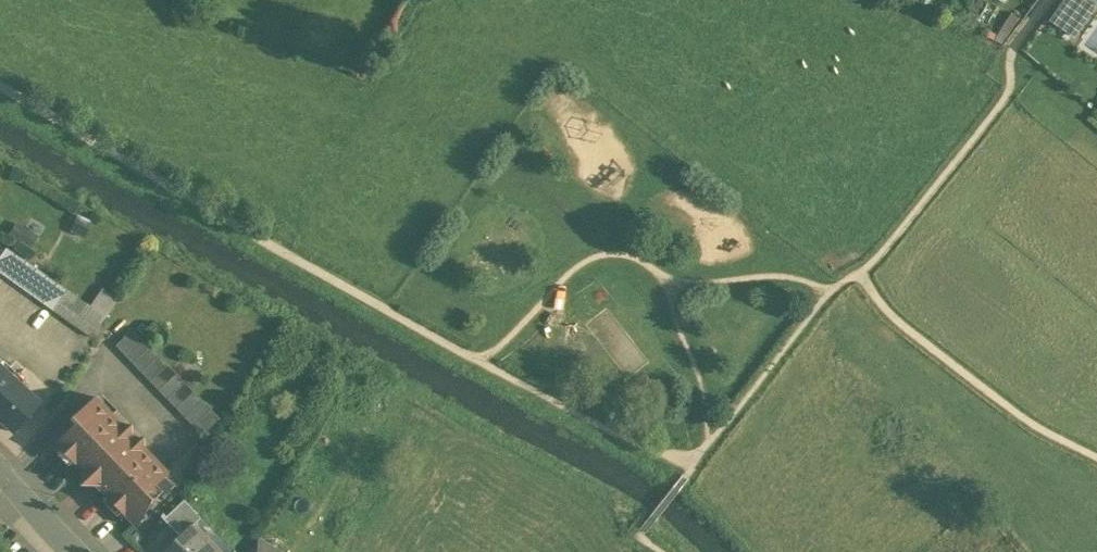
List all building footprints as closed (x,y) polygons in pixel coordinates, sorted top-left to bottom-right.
[(1096,8),(1084,0),(1065,0),(1050,20),(1075,38),(1096,8)] [(55,310),(69,291),(33,264),(19,283),(55,310)] [(107,317),(69,291),(55,310),(93,337),(107,317)] [(220,418),(134,329),(116,346),(203,435),(220,418)] [(0,364),(0,418),(15,432),(42,403),(0,364)] [(170,473),(97,397),(74,419),(78,424),(57,444),(76,464),(76,463),(79,467),(85,467),(85,484),(102,484),(102,490),(105,493),(104,493),(127,517),(128,517),(138,527),(155,499),(149,493),(170,473)] [(185,499),(167,516),(165,513),(163,517),(180,535),(191,525),(192,526),(202,517),(185,499)] [(163,551),(216,551),(192,526),(191,525),(180,535),(163,551)] [(259,537),(250,551),(281,551),(282,551),(259,537)]
